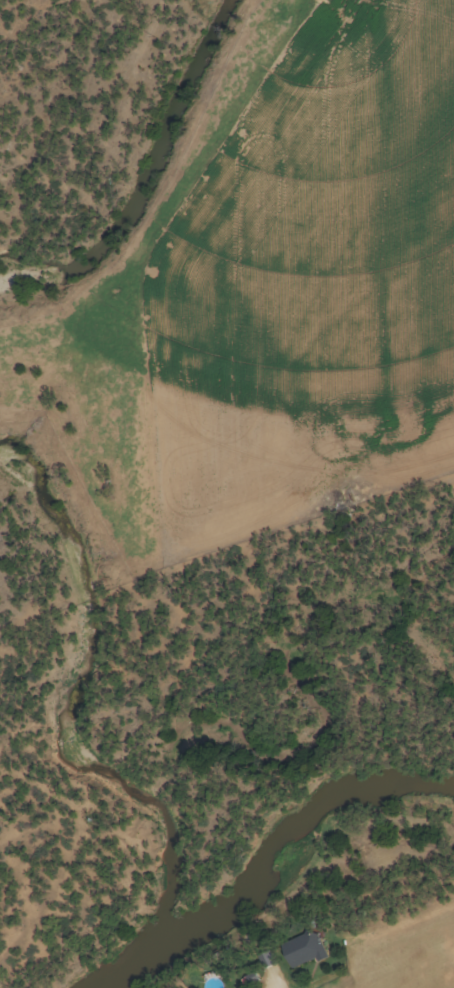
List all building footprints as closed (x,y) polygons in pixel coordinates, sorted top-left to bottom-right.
[(291,942),(301,966),(323,958),(324,961),(333,957),(323,930),(291,942)]
